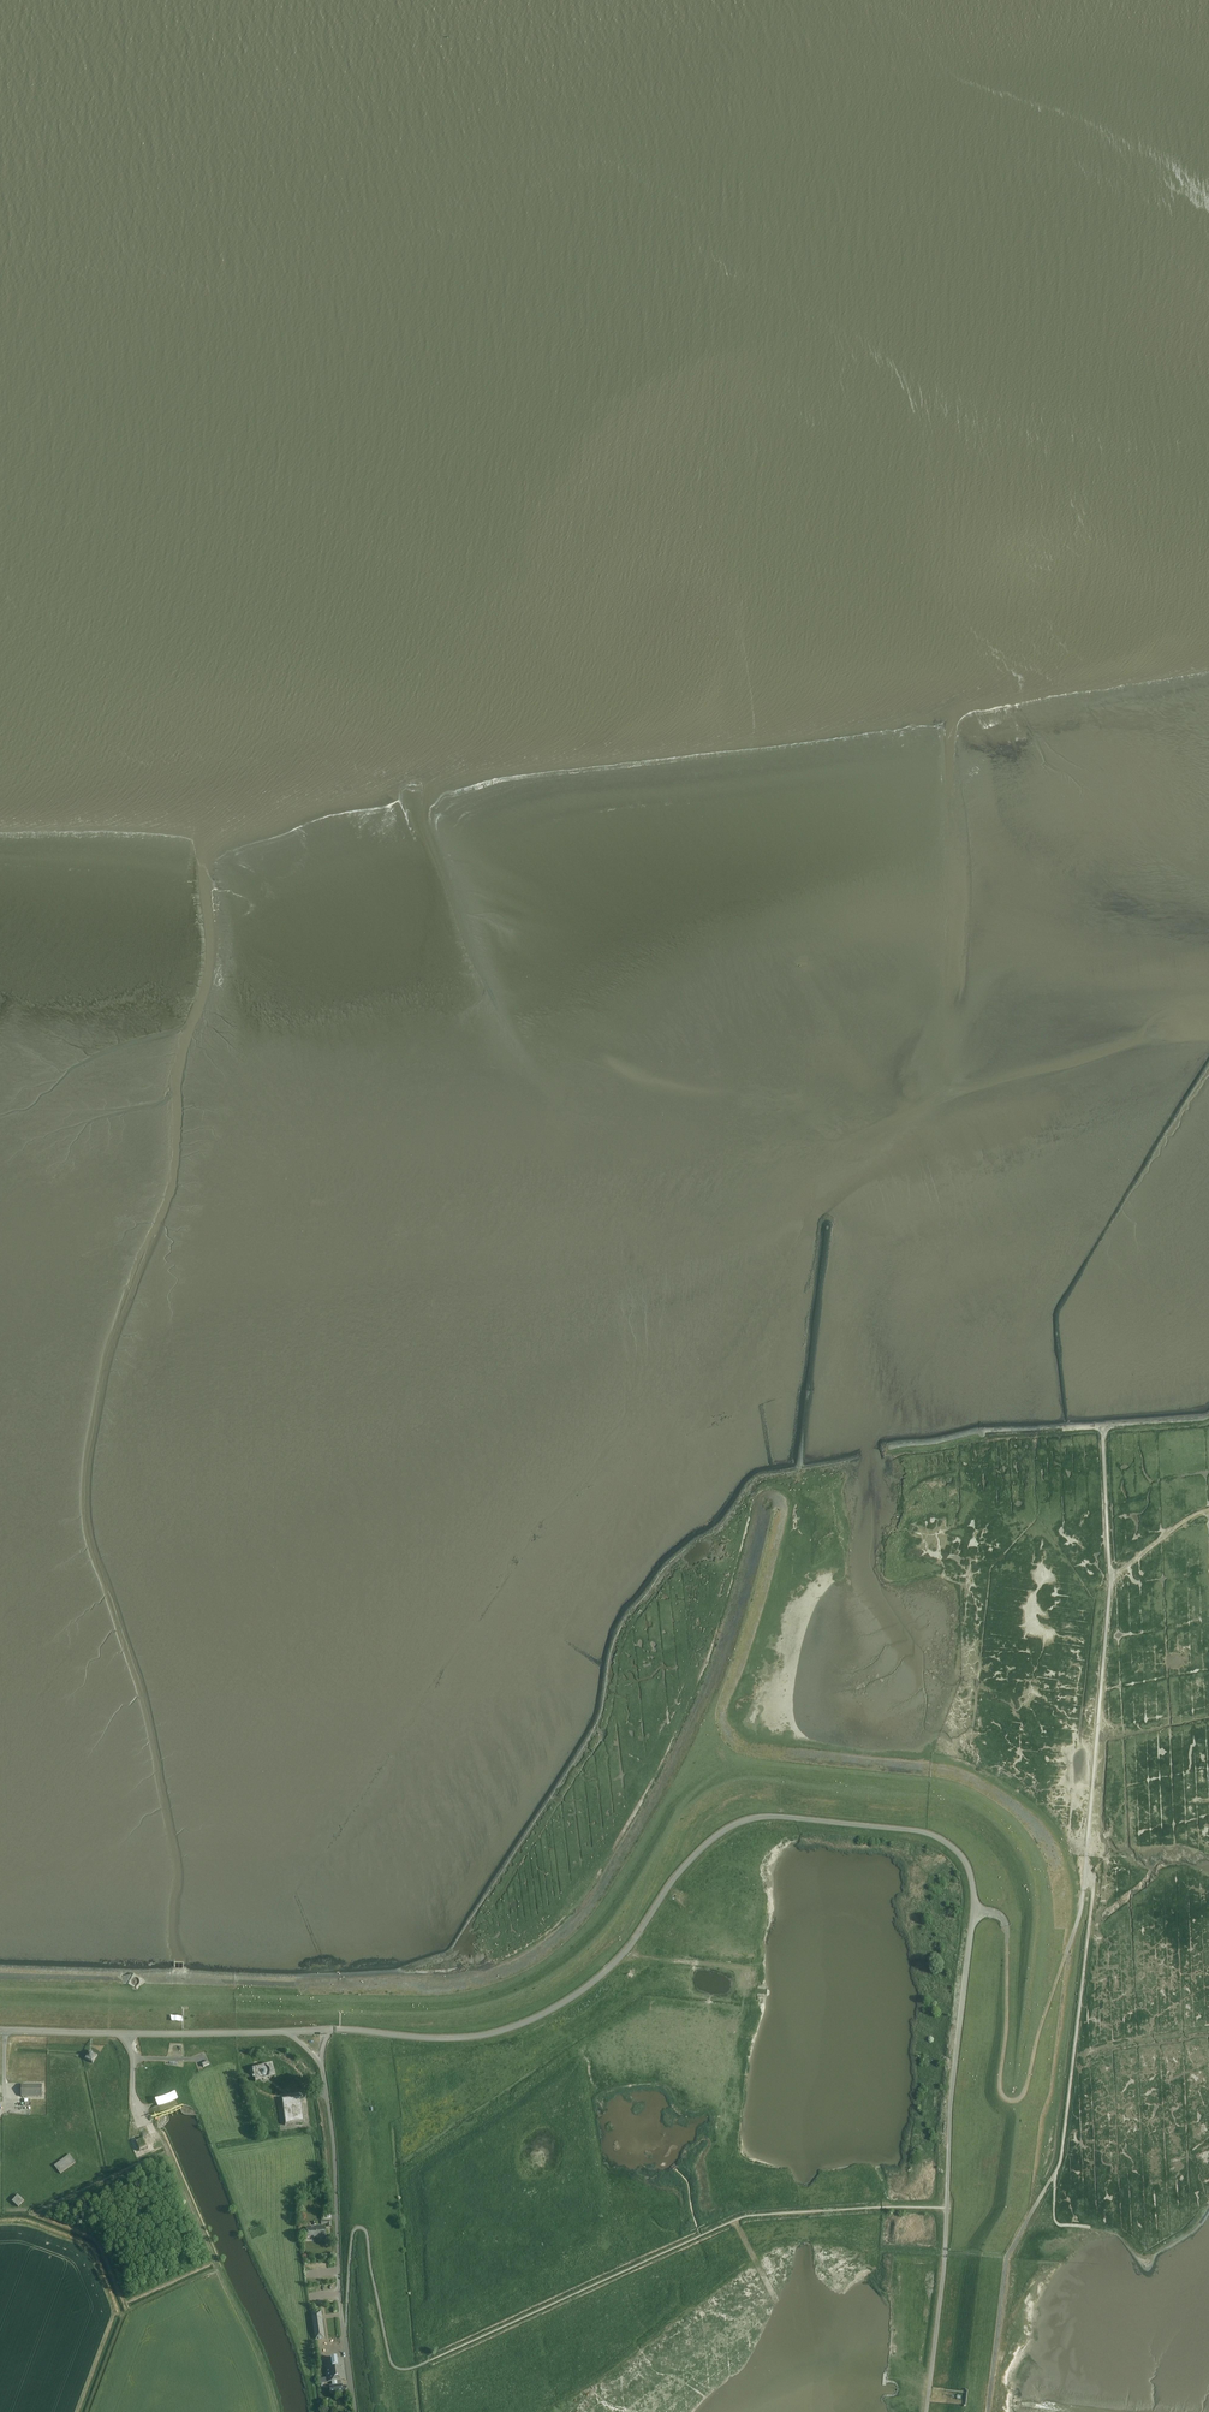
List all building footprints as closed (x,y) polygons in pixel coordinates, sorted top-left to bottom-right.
[(137,1989),(143,1980),(134,1974),(128,1984),(137,1989)] [(97,2055),(89,2050),(84,2058),(92,2063),(97,2055)] [(272,2065),(252,2070),(256,2082),(275,2077),(272,2065)] [(21,2096),(41,2096),(42,2085),(21,2084),(21,2096)] [(175,2091),(174,2091),(157,2098),(156,2099),(155,2099),(155,2100),(158,2106),(158,2107),(159,2107),(178,2099),(178,2098),(176,2091),(175,2091)] [(283,2106),(280,2107),(281,2116),(284,2116),(285,2125),(306,2122),(302,2096),(282,2099),(283,2106)] [(136,2143),(139,2151),(148,2148),(145,2139),(136,2143)] [(76,2163),(70,2154),(54,2165),(61,2174),(76,2163)] [(24,2201),(18,2195),(12,2201),(18,2207),(24,2201)] [(317,2236),(317,2238),(326,2237),(324,2226),(306,2228),(307,2237),(314,2236),(314,2237),(317,2236)] [(312,2312),(315,2340),(324,2339),(321,2311),(312,2312)] [(330,2386),(331,2394),(343,2392),(342,2385),(341,2380),(346,2379),(343,2358),(336,2359),(336,2358),(332,2359),(332,2360),(325,2361),(328,2382),(332,2381),(333,2386),(330,2386)]
